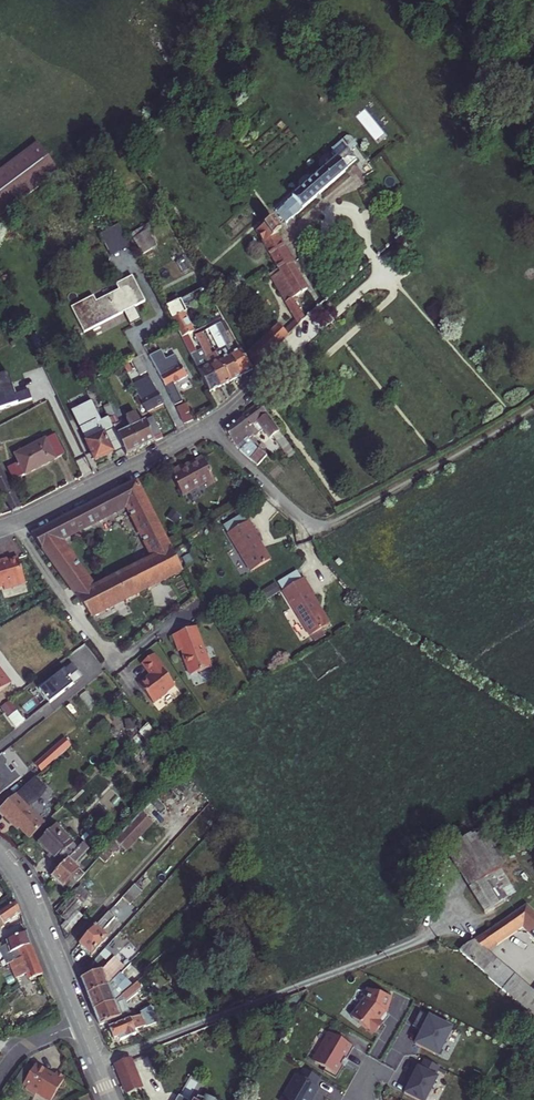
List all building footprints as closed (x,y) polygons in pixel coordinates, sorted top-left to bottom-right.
[(330,153),(335,159),(282,206),(283,208),(277,214),(285,223),(363,154),(349,138),(346,137),(343,138),(330,150),(330,153)] [(0,170),(0,214),(56,172),(35,144),(0,170)] [(270,279),(298,326),(305,320),(292,300),(305,290),(291,267),(292,265),(274,237),(279,234),(269,219),(253,230),(280,272),(270,279)] [(111,254),(131,246),(120,223),(101,232),(111,254)] [(144,252),(157,246),(150,230),(136,236),(144,252)] [(91,298),(69,309),(82,334),(122,314),(127,324),(132,321),(133,324),(139,321),(133,308),(144,303),(131,277),(114,286),(117,291),(94,303),(91,298)] [(187,290),(192,299),(204,291),(199,284),(187,290)] [(175,297),(162,304),(176,330),(179,335),(183,333),(190,329),(180,313),(183,311),(175,297)] [(216,318),(211,322),(241,370),(250,364),(238,344),(233,346),(216,318)] [(218,345),(213,348),(231,377),(241,370),(211,322),(200,328),(205,334),(209,331),(218,345)] [(247,354),(255,366),(288,335),(278,324),(247,354)] [(202,353),(203,354),(220,383),(231,377),(213,348),(209,351),(201,336),(197,338),(195,332),(191,334),(202,353)] [(192,349),(183,333),(179,335),(188,351),(192,349)] [(198,354),(202,353),(191,334),(189,335),(198,354)] [(193,360),(210,390),(220,383),(203,354),(193,360)] [(138,358),(131,362),(139,377),(146,373),(138,358)] [(158,377),(174,407),(182,403),(172,385),(184,378),(178,366),(175,368),(171,361),(164,365),(168,372),(158,377)] [(123,366),(127,375),(131,373),(127,364),(123,366)] [(0,374),(0,408),(29,398),(26,389),(11,394),(4,373),(0,374)] [(141,381),(133,385),(147,412),(162,403),(148,376),(143,379),(141,381)] [(259,402),(241,416),(253,432),(256,430),(257,433),(263,428),(269,436),(278,430),(259,402)] [(177,411),(184,426),(192,421),(185,407),(177,411)] [(126,454),(140,447),(130,425),(124,428),(121,422),(118,423),(113,413),(108,416),(124,448),(126,454)] [(153,418),(141,424),(136,413),(126,418),(130,425),(140,447),(162,436),(153,418)] [(116,452),(124,448),(108,416),(97,421),(102,430),(105,429),(116,452)] [(223,430),(235,446),(257,465),(265,455),(247,436),(253,432),(241,416),(223,430)] [(97,421),(97,420),(79,428),(86,443),(95,461),(112,453),(102,430),(97,421)] [(283,433),(277,438),(290,457),(296,452),(283,433)] [(65,456),(55,435),(15,456),(19,465),(6,471),(11,481),(65,456)] [(173,473),(185,496),(210,483),(212,487),(219,483),(206,459),(186,470),(184,467),(173,473)] [(5,514),(5,513),(18,508),(0,476),(0,505),(5,514)] [(174,550),(139,481),(32,534),(78,596),(96,588),(62,544),(127,511),(150,562),(174,550)] [(233,522),(238,529),(256,519),(252,512),(233,522)] [(238,529),(237,530),(255,560),(274,548),(266,533),(257,519),(256,519),(238,529)] [(279,556),(274,548),(255,560),(260,568),(279,556)] [(78,596),(93,618),(185,572),(174,550),(150,562),(96,588),(78,596)] [(4,584),(6,588),(27,580),(17,554),(0,561),(0,586),(4,584)] [(282,583),(286,590),(301,582),(297,574),(282,583)] [(286,590),(284,591),(311,637),(330,626),(303,581),(301,582),(286,590)] [(198,625),(175,632),(181,649),(184,648),(186,654),(185,654),(191,673),(211,667),(198,625)] [(170,670),(155,650),(143,659),(152,671),(150,673),(149,672),(140,679),(155,698),(168,688),(168,687),(176,680),(169,671),(170,670)] [(69,672),(63,665),(31,691),(42,705),(56,693),(56,692),(61,688),(61,689),(65,686),(60,680),(69,672)] [(11,701),(3,706),(17,726),(25,721),(11,701)] [(10,732),(1,721),(0,722),(0,735),(2,738),(10,732)] [(65,734),(57,741),(64,749),(73,742),(65,734)] [(57,741),(36,760),(43,768),(64,749),(57,741)] [(0,753),(0,792),(21,775),(15,767),(12,769),(6,763),(7,762),(7,758),(2,751),(0,753)] [(178,770),(188,785),(194,781),(184,767),(178,770)] [(24,843),(40,827),(10,798),(0,808),(0,823),(4,828),(7,825),(24,843)] [(100,855),(108,863),(117,853),(121,852),(123,850),(126,853),(148,829),(143,825),(147,823),(145,821),(146,819),(144,818),(145,816),(141,812),(106,849),(100,855)] [(484,822),(447,844),(471,882),(492,869),(509,859),(484,822)] [(47,854),(60,866),(78,846),(54,824),(37,840),(49,852),(47,854)] [(52,874),(69,890),(86,871),(77,863),(92,847),(91,846),(101,834),(95,828),(78,846),(60,866),(52,874)] [(94,849),(100,855),(106,849),(99,842),(94,849)] [(492,869),(471,882),(486,907),(509,894),(492,869)] [(58,911),(68,920),(78,909),(92,893),(83,883),(58,911)] [(123,897),(130,904),(142,891),(135,884),(123,897)] [(7,923),(22,912),(17,900),(0,911),(7,923)] [(461,946),(490,972),(489,974),(533,1014),(533,909),(527,903),(461,946)] [(68,920),(63,926),(69,932),(85,915),(78,909),(68,920)] [(80,944),(91,954),(107,935),(102,930),(115,917),(109,912),(80,944)] [(12,963),(19,961),(18,956),(23,954),(21,948),(33,944),(29,931),(7,940),(8,944),(5,945),(11,964),(12,963)] [(108,945),(115,955),(129,945),(122,936),(108,945)] [(33,979),(45,974),(33,944),(21,948),(23,954),(18,956),(19,961),(12,963),(18,977),(30,973),(33,979)] [(104,966),(82,976),(88,993),(109,984),(128,966),(116,954),(104,966)] [(88,993),(94,1009),(115,1000),(113,994),(125,982),(122,978),(125,976),(126,977),(135,968),(130,963),(128,966),(109,984),(88,993)] [(256,975),(260,983),(269,979),(265,971),(256,975)] [(94,1009),(101,1024),(130,1012),(126,1002),(143,989),(137,982),(115,1000),(94,1009)] [(366,1000),(353,1017),(375,1035),(381,1027),(379,1026),(382,1022),(380,1021),(387,1012),(388,1012),(391,997),(370,990),(366,1000)] [(118,1034),(120,1039),(137,1032),(136,1030),(157,1021),(151,1005),(141,1010),(141,1013),(110,1026),(114,1036),(118,1034)] [(413,1040),(436,1052),(450,1024),(418,1008),(411,1023),(419,1027),(419,1025),(423,1027),(420,1032),(418,1031),(413,1040)] [(379,1026),(381,1027),(389,1017),(387,1012),(380,1021),(382,1022),(379,1026)] [(324,1070),(336,1078),(344,1066),(341,1064),(345,1058),(347,1059),(354,1047),(331,1033),(321,1049),(322,1050),(315,1062),(325,1068),(324,1070)] [(403,1089),(422,1099),(436,1073),(433,1072),(437,1063),(423,1056),(418,1065),(416,1063),(403,1089)] [(111,1063),(121,1085),(136,1079),(126,1057),(111,1063)] [(30,1061),(20,1075),(27,1080),(37,1066),(30,1061)] [(40,1063),(37,1066),(27,1080),(25,1083),(28,1085),(27,1087),(37,1094),(38,1092),(49,1099),(52,1099),(68,1078),(59,1072),(57,1075),(40,1063)] [(318,1087),(315,1085),(320,1078),(304,1068),(300,1076),(297,1074),(281,1099),(310,1099),(318,1087)] [(20,1075),(17,1079),(24,1085),(25,1083),(27,1080),(20,1075)] [(136,1079),(121,1085),(124,1093),(139,1087),(136,1079)]
